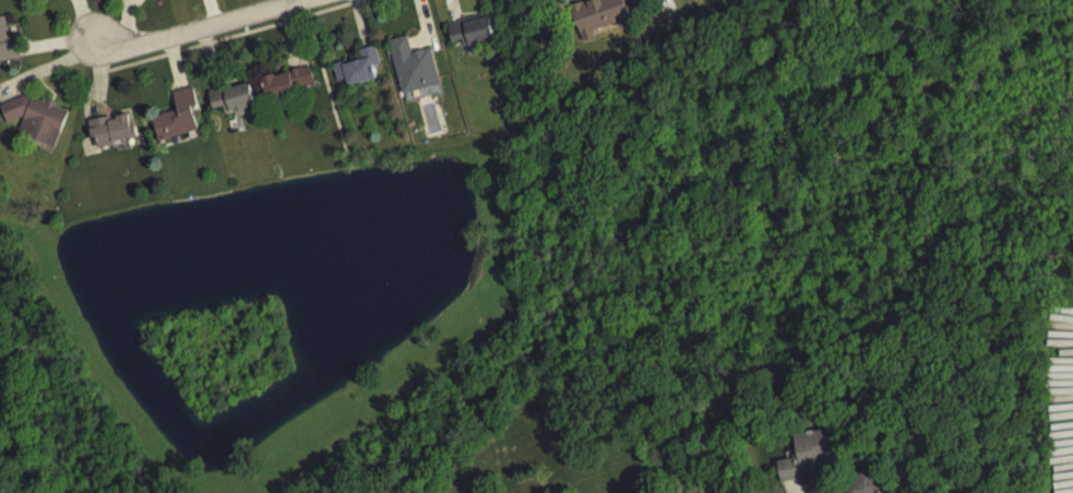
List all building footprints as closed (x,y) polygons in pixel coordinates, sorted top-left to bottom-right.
[(585,3),(594,0),(598,0),(598,1),(601,0),(619,0),(628,22),(592,36),(593,40),(581,46),(568,12),(569,12),(569,11),(579,7),(579,9),(586,5),(585,3)] [(468,49),(498,40),(489,10),(449,22),(454,40),(465,38),(468,49)] [(21,57),(16,23),(9,24),(8,13),(0,14),(0,59),(21,57)] [(433,44),(414,48),(410,33),(391,36),(404,99),(443,92),(433,44)] [(361,56),(335,61),(341,85),(379,76),(375,64),(382,62),(378,43),(359,47),(361,56)] [(318,83),(310,61),(264,75),(271,98),(318,83)] [(215,107),(225,105),(226,111),(259,105),(253,80),(212,88),(215,107)] [(179,109),(154,115),(159,137),(202,129),(192,85),(175,89),(179,109)] [(24,120),(20,133),(57,145),(69,106),(12,88),(4,113),(24,120)] [(140,135),(134,109),(92,119),(97,146),(140,135)] [(792,440),(827,433),(833,464),(814,467),(815,473),(797,477),(798,484),(788,486),(779,488),(775,466),(786,464),(785,458),(796,456),(792,440)] [(862,472),(883,492),(842,492),(854,481),(854,482),(862,472)]
